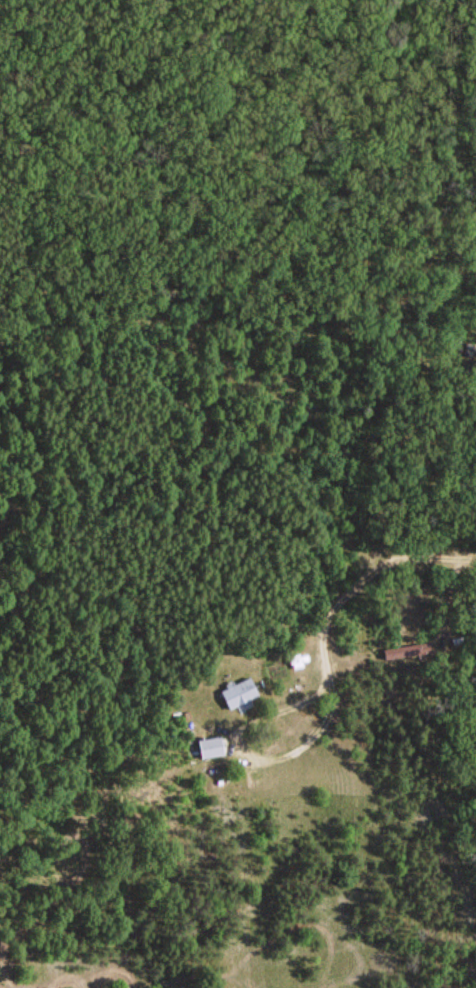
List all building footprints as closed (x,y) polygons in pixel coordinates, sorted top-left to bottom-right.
[(383,657),(430,653),(429,642),(382,647),(383,657)] [(224,704),(256,699),(253,679),(221,684),(224,704)] [(223,754),(220,736),(197,739),(200,758),(223,754)]
